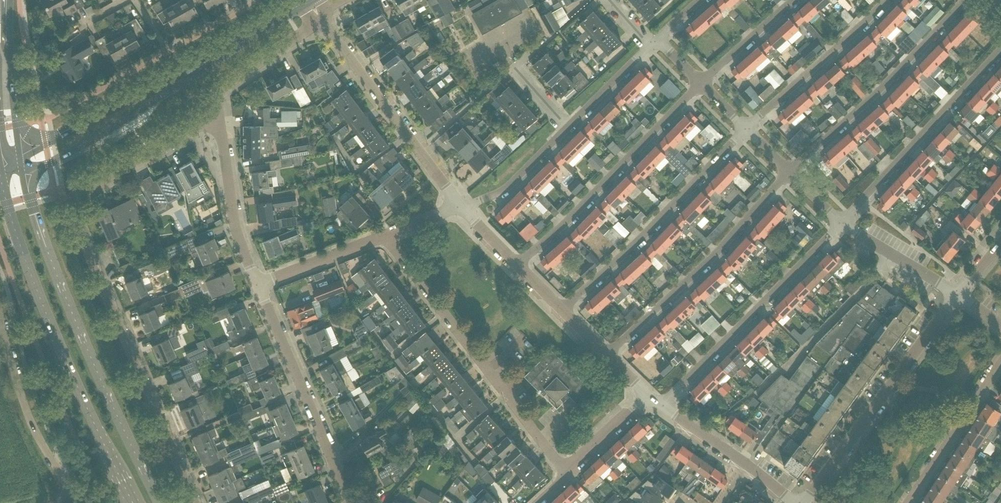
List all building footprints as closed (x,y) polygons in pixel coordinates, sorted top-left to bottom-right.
[(71,0),(42,0),(41,0),(49,15),(63,8),(67,15),(77,9),(71,0)] [(77,9),(84,5),(81,0),(71,0),(77,9)] [(196,0),(182,0),(175,4),(185,21),(197,14),(193,7),(198,4),(196,0)] [(219,0),(196,0),(198,4),(203,1),(208,8),(220,2),(219,0)] [(412,0),(396,0),(405,16),(418,9),(414,3),(412,0)] [(428,0),(412,0),(414,3),(418,9),(429,3),(437,18),(446,13),(439,0),(433,0),(429,2),(428,0)] [(446,13),(452,10),(446,0),(439,0),(446,13)] [(468,3),(472,12),(483,5),(480,0),(474,0),(468,3)] [(515,0),(499,0),(473,14),(483,33),(521,11),(515,0)] [(553,5),(556,10),(574,0),(561,0),(553,5)] [(648,0),(631,0),(638,9),(648,0)] [(661,7),(655,0),(648,0),(638,9),(648,19),(661,7)] [(718,1),(729,13),(746,31),(750,26),(734,9),(744,0),(719,0),(718,1)] [(810,1),(818,10),(830,0),(811,0),(810,1)] [(920,0),(904,0),(902,2),(909,8),(917,15),(921,10),(915,5),(920,0)] [(185,21),(175,4),(165,10),(160,1),(152,5),(163,24),(168,21),(173,28),(185,21)] [(729,13),(718,1),(714,4),(702,14),(710,24),(721,14),(724,17),(729,13)] [(807,21),(818,10),(810,1),(799,11),(799,12),(795,16),(801,23),(803,24),(822,47),(826,43),(807,21)] [(905,12),(909,8),(902,2),(898,5),(887,16),(896,25),(907,14),(905,12)] [(390,24),(384,14),(379,6),(367,12),(378,31),(390,24)] [(930,27),(944,12),(937,6),(923,20),(930,27)] [(854,18),(845,8),(842,11),(841,15),(849,23),(854,18)] [(980,17),(973,10),(969,14),(968,14),(958,25),(967,34),(970,30),(977,22),(976,21),(980,17)] [(560,27),(550,11),(541,16),(551,32),(560,27)] [(590,33),(603,22),(594,11),(581,23),(590,33)] [(378,31),(367,12),(355,19),(366,38),(378,31)] [(445,25),(452,22),(449,13),(441,16),(445,25)] [(698,34),(710,24),(702,14),(690,25),(691,25),(686,29),(693,36),(697,32),(698,34)] [(797,26),(801,23),(795,16),(791,19),(790,19),(779,29),(787,38),(798,28),(797,26)] [(886,36),(896,25),(887,16),(876,28),(877,28),(873,32),(879,39),(880,38),(886,45),(891,40),(886,36)] [(135,18),(127,23),(123,25),(128,33),(118,38),(127,53),(139,47),(135,39),(144,34),(135,18)] [(409,18),(399,23),(406,35),(415,30),(409,18)] [(914,27),(906,20),(901,26),(909,33),(914,27)] [(922,20),(912,31),(919,37),(919,38),(920,38),(921,38),(930,28),(930,27),(929,27),(922,20)] [(595,39),(586,48),(589,52),(593,49),(612,32),(603,22),(590,33),(595,39)] [(406,35),(399,23),(391,28),(398,40),(406,35)] [(956,45),(967,34),(958,25),(947,36),(947,37),(944,41),(950,47),(954,43),(956,45)] [(776,48),(787,38),(779,29),(767,40),(763,44),(769,51),(774,56),(776,58),(781,54),(776,48)] [(406,38),(414,49),(425,41),(418,32),(406,38)] [(608,54),(621,43),(622,42),(612,32),(593,49),(599,55),(601,53),(605,50),(608,54)] [(865,55),(881,41),(879,39),(873,32),(869,36),(868,35),(857,46),(865,55)] [(580,43),(586,38),(583,33),(576,38),(580,43)] [(127,53),(118,38),(109,44),(104,36),(95,41),(103,57),(110,53),(115,60),(127,53)] [(907,36),(898,46),(906,54),(915,43),(907,36)] [(372,44),(376,52),(386,46),(382,39),(372,44)] [(72,46),(63,51),(54,56),(68,82),(86,72),(79,59),(92,51),(86,40),(72,48),(72,46)] [(946,51),(950,47),(944,41),(940,45),(939,44),(928,56),(937,64),(948,53),(946,51)] [(769,51),(763,44),(759,47),(747,57),(755,67),(767,56),(770,60),(774,56),(769,51)] [(853,65),(865,55),(857,46),(845,56),(845,57),(841,60),(847,67),(852,64),(853,65)] [(393,48),(388,51),(380,57),(388,69),(402,59),(393,48)] [(413,50),(407,55),(410,59),(417,54),(413,50)] [(561,60),(567,55),(563,50),(556,56),(561,60)] [(543,76),(556,64),(547,53),(533,65),(543,76)] [(599,63),(604,58),(601,53),(599,55),(595,58),(599,63)] [(928,74),(937,64),(928,56),(918,67),(918,68),(914,72),(921,78),(923,80),(934,91),(935,93),(941,87),(928,74)] [(744,77),(755,67),(747,57),(735,68),(736,68),(732,72),(738,79),(742,75),(744,77)] [(307,65),(300,69),(307,81),(320,73),(330,87),(326,90),(330,95),(338,89),(334,83),(339,79),(332,69),(327,73),(326,70),(327,70),(326,69),(329,67),(326,61),(323,63),(320,58),(313,62),(307,65)] [(425,58),(410,70),(397,80),(405,91),(418,81),(413,75),(428,63),(425,58)] [(410,70),(402,59),(388,69),(397,80),(410,70)] [(872,63),(881,73),(885,69),(877,59),(872,63)] [(552,86),(565,74),(576,64),(572,60),(561,70),(556,64),(543,76),(552,86)] [(868,91),(853,73),(847,67),(841,60),(837,64),(825,74),(833,83),(845,73),(851,79),(848,82),(861,97),(868,91)] [(652,74),(646,67),(642,71),(641,71),(630,82),(638,90),(651,77),(650,76),(652,74)] [(784,80),(774,69),(765,77),(775,88),(784,80)] [(565,74),(552,86),(561,96),(568,90),(574,85),(579,90),(589,81),(580,71),(570,80),(565,74)] [(861,82),(866,78),(859,71),(855,75),(861,82)] [(433,76),(430,72),(423,77),(427,81),(433,76)] [(934,91),(923,80),(921,78),(914,72),(900,87),(908,95),(919,84),(930,95),(934,91)] [(296,73),(290,77),(298,90),(304,87),(296,73)] [(822,93),(833,83),(825,74),(813,84),(814,85),(810,89),(816,96),(820,100),(825,96),(822,93)] [(994,74),(986,84),(994,92),(997,94),(1000,90),(1000,80),(994,74)] [(287,76),(267,87),(274,99),(281,95),(281,96),(287,93),(287,92),(294,88),(287,76)] [(764,86),(757,93),(763,99),(775,89),(763,76),(759,80),(764,86)] [(949,76),(945,80),(952,87),(956,82),(954,80),(953,80),(949,76)] [(680,90),(668,79),(659,87),(671,99),(680,90)] [(339,88),(343,85),(340,80),(335,83),(339,88)] [(426,92),(418,81),(405,91),(413,101),(426,92)] [(431,87),(435,92),(442,87),(438,82),(431,87)] [(507,89),(504,86),(501,82),(489,93),(495,100),(497,99),(502,104),(492,113),(496,118),(506,108),(519,97),(510,86),(507,89)] [(620,93),(616,97),(622,104),(623,103),(626,100),(627,101),(638,90),(630,82),(619,93),(620,93)] [(999,107),(993,101),(994,101),(989,96),(994,92),(986,84),(977,93),(985,101),(990,105),(996,111),(999,107)] [(762,100),(750,86),(741,94),(753,108),(762,100)] [(897,106),(908,95),(900,87),(889,98),(885,102),(891,108),(895,105),(897,106)] [(812,99),(816,96),(810,89),(805,92),(793,102),(802,111),(813,101),(812,99)] [(347,90),(339,96),(334,100),(342,111),(355,102),(347,91),(348,90),(347,90)] [(434,103),(426,92),(413,101),(421,112),(434,103)] [(977,111),(985,101),(977,93),(968,103),(977,111)] [(445,94),(434,103),(421,112),(429,124),(435,120),(441,127),(452,117),(446,110),(442,113),(438,107),(449,99),(445,94)] [(515,118),(528,107),(519,97),(506,108),(515,118)] [(618,108),(622,104),(616,97),(612,101),(611,101),(600,112),(609,121),(620,109),(618,108)] [(350,122),(363,113),(355,102),(342,111),(331,119),(335,124),(346,116),(350,122)] [(790,122),(802,111),(793,102),(782,113),(778,117),(784,124),(788,120),(790,122)] [(887,112),(891,108),(885,102),(881,106),(869,116),(877,125),(888,116),(889,114),(887,112)] [(984,117),(977,111),(968,103),(959,113),(962,115),(958,119),(964,124),(968,120),(971,123),(975,119),(979,123),(984,117)] [(326,113),(332,109),(329,104),(322,108),(326,113)] [(843,115),(834,105),(828,110),(837,119),(843,115)] [(996,111),(990,105),(986,109),(992,115),(996,111)] [(514,138),(537,117),(528,107),(515,118),(520,125),(510,133),(514,138)] [(278,136),(278,126),(297,126),(297,118),(300,118),(300,111),(281,111),(281,117),(276,117),(277,126),(244,126),(244,137),(278,136)] [(598,131),(609,121),(600,112),(589,123),(590,123),(586,127),(592,134),(599,140),(601,142),(605,138),(603,136),(598,131)] [(686,115),(675,127),(684,135),(695,124),(694,123),(697,118),(691,112),(687,116),(686,115)] [(371,123),(363,113),(350,122),(358,133),(371,123)] [(869,139),(866,135),(877,125),(869,116),(857,126),(858,127),(854,131),(860,138),(864,143),(875,155),(882,149),(871,137),(869,139)] [(645,117),(640,122),(644,127),(644,126),(649,121),(645,117)] [(505,128),(511,123),(507,118),(501,124),(498,126),(501,130),(504,127),(505,128)] [(631,140),(644,127),(640,122),(635,118),(631,122),(634,125),(623,135),(629,142),(631,140)] [(831,122),(827,118),(818,126),(822,130),(831,122)] [(468,133),(464,129),(460,125),(457,121),(445,131),(449,135),(451,138),(450,139),(459,150),(477,134),(482,129),(478,124),(468,133)] [(950,140),(962,126),(956,121),(953,124),(950,122),(941,132),(950,140)] [(379,134),(371,123),(358,133),(367,144),(379,134)] [(722,136),(709,123),(700,132),(713,145),(722,136)] [(342,135),(349,130),(345,125),(339,130),(342,135)] [(592,134),(586,127),(582,131),(581,131),(570,142),(579,150),(590,140),(595,145),(599,140),(592,134)] [(665,138),(661,142),(668,149),(674,156),(679,151),(674,146),(684,135),(675,127),(664,138),(665,138)] [(800,152),(812,141),(801,129),(789,141),(800,152)] [(974,137),(966,130),(962,134),(969,142),(974,137)] [(845,153),(856,143),(859,147),(858,147),(869,160),(875,155),(864,143),(860,138),(854,131),(850,134),(849,134),(837,144),(845,153)] [(989,138),(981,131),(977,135),(985,143),(989,138)] [(941,149),(950,140),(941,132),(932,142),(941,149)] [(387,145),(379,134),(367,144),(375,155),(389,145),(388,144),(387,145)] [(486,144),(477,134),(459,150),(468,160),(481,148),(486,144)] [(276,137),(278,136),(244,137),(245,157),(261,157),(261,153),(268,153),(268,150),(272,151),(272,137),(276,137)] [(354,136),(348,141),(351,146),(358,141),(354,136)] [(969,142),(978,150),(982,145),(974,137),(969,142)] [(608,146),(616,154),(621,150),(613,141),(608,146)] [(568,161),(579,150),(570,142),(559,153),(560,153),(556,157),(562,164),(573,173),(577,170),(568,161)] [(657,146),(646,157),(655,166),(664,156),(668,160),(685,177),(690,172),(690,171),(674,156),(668,149),(661,142),(657,146)] [(945,153),(941,149),(932,142),(924,151),(932,159),(937,153),(942,157),(948,163),(951,159),(945,153)] [(513,151),(511,149),(507,144),(492,158),(498,164),(513,151)] [(834,164),(845,153),(837,144),(826,155),(822,159),(828,166),(832,162),(834,164)] [(299,156),(298,146),(289,148),(289,149),(280,151),(281,159),(299,156)] [(359,157),(365,153),(362,148),(356,153),(359,157)] [(490,159),(481,148),(468,160),(477,170),(490,159)] [(949,149),(945,153),(951,159),(955,155),(949,149)] [(679,151),(674,156),(690,171),(699,163),(692,156),(688,160),(679,151)] [(923,168),(932,159),(924,151),(915,160),(923,168)] [(595,152),(588,159),(599,171),(606,164),(595,152)] [(382,164),(390,159),(386,153),(378,159),(382,164)] [(305,163),(304,155),(299,156),(281,159),(282,167),(305,163)] [(395,155),(390,159),(395,165),(399,162),(395,155)] [(558,168),(562,164),(556,157),(552,161),(551,161),(540,172),(549,180),(560,169),(558,168)] [(645,176),(655,166),(646,157),(635,168),(635,169),(631,173),(638,179),(640,181),(647,187),(651,184),(651,183),(645,176)] [(743,164),(736,157),(732,161),(731,161),(720,172),(729,181),(733,176),(741,169),(739,168),(743,164)] [(389,171),(382,164),(378,159),(374,162),(384,175),(389,171)] [(915,178),(923,168),(915,160),(906,170),(915,178)] [(202,182),(190,161),(179,168),(180,171),(175,174),(185,191),(188,203),(202,195),(197,185),(202,182)] [(961,168),(957,164),(948,173),(953,177),(961,168)] [(994,164),(990,169),(997,174),(1000,169),(994,164)] [(414,179),(402,166),(392,175),(403,187),(413,178),(414,179)] [(393,196),(382,184),(374,175),(367,168),(363,172),(376,189),(371,193),(383,206),(383,205),(393,196)] [(937,174),(931,169),(928,173),(934,178),(937,174)] [(997,174),(990,169),(986,173),(993,179),(997,174)] [(267,170),(263,171),(253,172),(255,188),(259,188),(260,196),(275,194),(272,177),(277,176),(277,170),(267,171),(267,170)] [(916,186),(911,182),(915,178),(906,170),(897,180),(906,187),(910,191),(916,197),(919,194),(914,188),(916,186)] [(539,190),(549,180),(540,172),(529,183),(530,183),(526,187),(532,194),(547,208),(551,203),(539,190)] [(719,192),(729,181),(720,172),(710,184),(706,188),(713,195),(719,201),(724,196),(719,192)] [(627,176),(616,188),(625,196),(636,185),(634,183),(638,179),(631,173),(628,177),(627,176)] [(934,178),(928,173),(924,177),(930,182),(934,178)] [(953,177),(948,173),(944,177),(949,181),(953,177)] [(170,177),(168,174),(157,180),(155,181),(157,184),(145,191),(154,209),(155,208),(179,195),(180,195),(180,194),(182,193),(173,175),(172,175),(170,177)] [(403,187),(392,175),(382,184),(393,196),(403,187)] [(833,180),(843,191),(849,186),(839,175),(833,180)] [(1000,195),(1000,178),(999,176),(989,188),(999,197),(1000,195)] [(577,179),(567,188),(574,195),(583,186),(577,179)] [(897,197),(906,187),(897,180),(889,189),(897,197)] [(954,180),(945,191),(953,198),(962,186),(954,180)] [(938,192),(930,184),(928,184),(925,187),(935,195),(938,192)] [(761,190),(756,185),(746,196),(751,201),(761,190)] [(528,198),(532,194),(526,187),(522,191),(521,190),(510,201),(519,210),(530,199),(528,198)] [(615,207),(625,196),(616,188),(605,199),(606,199),(602,203),(609,210),(614,215),(618,211),(615,207)] [(719,201),(713,195),(706,188),(703,192),(702,191),(691,203),(700,212),(711,201),(715,205),(719,201)] [(974,188),(970,193),(977,198),(981,193),(974,188)] [(990,208),(999,197),(989,188),(979,200),(990,208)] [(889,206),(891,203),(897,197),(889,189),(880,199),(882,201),(879,205),(885,210),(895,219),(899,214),(889,206)] [(367,200),(360,193),(359,191),(353,196),(341,207),(342,208),(338,213),(338,216),(345,224),(351,219),(352,221),(352,220),(357,225),(369,215),(361,206),(367,200)] [(916,197),(910,191),(906,196),(912,201),(916,197)] [(990,208),(979,200),(978,201),(976,200),(977,198),(970,193),(966,197),(972,202),(966,209),(970,212),(970,211),(981,220),(990,208)] [(297,204),(296,195),(273,199),(273,201),(267,202),(257,204),(259,222),(276,220),(274,207),(297,204)] [(916,197),(912,201),(920,208),(923,204),(916,197)] [(141,219),(136,207),(132,198),(107,209),(106,206),(95,211),(107,240),(118,235),(114,226),(128,220),(130,224),(141,219)] [(563,209),(570,202),(566,198),(559,205),(563,209)] [(508,221),(519,210),(510,201),(499,213),(500,213),(496,217),(502,224),(506,220),(508,221)] [(786,207),(779,201),(776,205),(775,205),(765,217),(774,225),(784,213),(783,212),(786,207)] [(606,214),(609,210),(602,203),(598,207),(587,218),(596,227),(607,215),(606,214)] [(694,226),(704,216),(700,212),(691,203),(681,214),(681,215),(677,219),(684,225),(690,231),(707,247),(711,242),(694,226)] [(718,228),(722,231),(736,216),(727,207),(723,212),(728,217),(718,228)] [(926,211),(921,216),(926,220),(931,215),(926,211)] [(971,232),(981,220),(970,211),(970,212),(965,218),(959,213),(955,218),(961,223),(960,223),(971,232)] [(622,223),(632,232),(639,224),(630,215),(622,223)] [(280,219),(281,227),(298,225),(297,216),(280,219)] [(921,225),(926,220),(921,216),(916,221),(921,225)] [(764,237),(774,225),(765,217),(754,228),(755,229),(751,233),(758,239),(762,235),(764,237)] [(585,238),(596,227),(587,218),(576,229),(577,229),(573,233),(580,241),(583,237),(585,238)] [(542,219),(535,225),(538,230),(546,224),(542,219)] [(690,231),(684,225),(677,219),(673,223),(673,222),(662,234),(671,242),(682,231),(686,235),(690,231)] [(964,231),(956,225),(950,220),(942,229),(947,234),(943,239),(956,250),(964,239),(960,236),(964,231)] [(792,240),(800,248),(813,233),(800,221),(795,227),(800,231),(792,240)] [(530,222),(525,227),(533,235),(538,231),(530,222)] [(916,225),(911,231),(922,239),(926,233),(916,225)] [(604,235),(617,247),(625,239),(612,226),(604,235)] [(717,227),(712,231),(717,236),(722,231),(718,228),(717,227)] [(302,238),(298,228),(263,242),(269,258),(285,252),(282,245),(302,238)] [(185,235),(187,239),(195,236),(192,231),(185,235)] [(583,244),(580,241),(573,233),(568,237),(557,247),(565,256),(576,246),(579,249),(583,244)] [(760,241),(758,239),(751,233),(747,237),(737,248),(746,257),(760,241)] [(666,259),(660,253),(671,242),(662,234),(651,245),(652,245),(648,249),(655,256),(676,278),(680,274),(672,266),(666,260),(666,259)] [(195,236),(187,239),(163,249),(167,258),(185,250),(184,249),(188,247),(191,253),(197,266),(202,263),(217,257),(213,249),(217,247),(213,239),(200,244),(196,235),(195,236)] [(763,242),(771,249),(775,245),(767,238),(763,242)] [(956,250),(943,239),(934,249),(948,260),(956,250)] [(553,267),(565,256),(557,247),(545,257),(545,258),(541,262),(547,269),(551,265),(553,267)] [(585,247),(581,252),(584,256),(589,251),(585,247)] [(736,268),(746,257),(737,248),(726,260),(727,261),(723,265),(730,271),(731,273),(735,278),(739,274),(733,268),(734,267),(736,268)] [(845,262),(847,261),(852,266),(857,260),(852,255),(851,256),(842,248),(836,253),(835,252),(831,256),(829,253),(820,263),(828,271),(832,275),(845,262)] [(651,260),(655,256),(648,249),(644,253),(643,253),(632,263),(641,272),(652,262),(651,260)] [(591,262),(579,272),(584,278),(600,262),(592,253),(587,257),(591,262)] [(137,278),(126,283),(132,298),(142,294),(146,292),(153,289),(148,277),(148,276),(152,274),(153,275),(157,273),(157,272),(167,268),(169,267),(165,257),(134,270),(137,278)] [(366,283),(383,270),(375,260),(376,259),(375,259),(357,272),(366,283)] [(128,263),(119,267),(122,275),(134,270),(131,262),(128,263)] [(344,262),(339,265),(341,271),(347,268),(344,262)] [(628,283),(641,272),(632,263),(620,274),(621,274),(617,278),(623,284),(627,288),(629,287),(625,282),(627,281),(628,283)] [(828,271),(820,263),(811,272),(819,280),(823,284),(832,275),(828,271)] [(715,288),(731,273),(730,271),(723,265),(719,269),(718,268),(707,279),(715,288)] [(572,268),(564,275),(573,285),(581,278),(572,268)] [(379,291),(391,281),(383,270),(366,283),(362,286),(359,288),(362,293),(369,288),(374,284),(379,291)] [(234,288),(227,272),(211,279),(209,274),(178,287),(182,294),(191,290),(193,293),(202,290),(203,293),(213,289),(216,296),(234,288)] [(819,280),(811,272),(802,281),(810,289),(814,294),(823,284),(819,280)] [(757,289),(743,276),(739,280),(752,294),(757,289)] [(626,289),(627,288),(623,284),(617,278),(612,282),(612,281),(601,291),(609,300),(620,291),(625,297),(630,293),(626,289)] [(851,294),(861,285),(855,278),(845,288),(851,294)] [(700,302),(715,288),(707,279),(695,289),(696,290),(692,294),(700,302)] [(342,280),(314,291),(317,300),(317,301),(318,300),(345,290),(342,280)] [(379,291),(374,294),(377,299),(382,305),(399,292),(391,281),(379,291)] [(820,309),(805,294),(810,289),(802,281),(792,290),(800,298),(811,308),(816,313),(820,309)] [(841,294),(833,286),(827,281),(823,285),(829,290),(837,298),(841,294)] [(896,297),(881,286),(876,282),(866,293),(888,309),(896,297)] [(829,290),(823,285),(820,288),(825,294),(829,290)] [(633,287),(629,291),(632,295),(637,291),(633,287)] [(182,296),(178,288),(163,294),(167,302),(182,296)] [(800,298),(792,290),(783,299),(791,307),(797,302),(801,307),(807,312),(811,308),(800,298)] [(597,311),(609,300),(601,291),(589,302),(589,303),(585,306),(591,313),(596,310),(597,311)] [(395,312),(408,303),(399,292),(382,305),(376,310),(379,315),(391,306),(395,312)] [(908,324),(888,309),(866,293),(856,303),(899,335),(906,326),(903,324),(905,322),(908,324)] [(374,294),(368,299),(371,304),(377,299),(374,294)] [(703,306),(700,302),(692,294),(688,297),(687,297),(676,308),(684,317),(696,306),(699,309),(703,306)] [(898,295),(896,297),(888,309),(908,324),(916,311),(904,303),(906,301),(898,295)] [(832,302),(839,308),(843,304),(836,298),(832,302)] [(796,312),(791,307),(783,299),(774,309),(776,311),(773,315),(778,320),(786,313),(790,317),(796,312)] [(292,309),(288,311),(295,328),(304,324),(310,322),(310,321),(318,318),(325,316),(318,300),(317,301),(317,300),(311,302),(311,300),(291,308),(292,309)] [(364,302),(359,306),(362,310),(367,306),(364,302)] [(156,317),(164,314),(160,303),(150,307),(151,310),(139,315),(146,331),(159,325),(156,317)] [(404,323),(416,313),(408,303),(395,312),(384,321),(387,326),(399,317),(404,323)] [(899,335),(856,303),(845,315),(864,329),(887,346),(889,343),(892,345),(899,335)] [(243,308),(234,312),(231,314),(228,307),(216,311),(219,319),(226,317),(232,330),(227,332),(230,339),(239,335),(249,331),(246,325),(250,323),(243,308)] [(636,307),(629,313),(633,318),(640,311),(636,307)] [(673,327),(684,317),(676,308),(664,318),(665,319),(661,322),(667,329),(671,326),(673,327)] [(404,323),(382,339),(391,351),(399,345),(395,339),(397,337),(396,336),(402,331),(405,329),(407,328),(412,334),(417,330),(425,324),(425,323),(424,324),(416,313),(404,323)] [(377,326),(369,315),(362,320),(364,323),(370,331),(377,326)] [(720,324),(712,315),(702,325),(710,334),(720,324)] [(864,329),(845,315),(835,324),(882,358),(887,352),(884,350),(887,346),(864,329)] [(763,336),(776,323),(771,317),(767,321),(765,318),(755,328),(763,336)] [(329,339),(325,329),(325,328),(324,328),(321,321),(302,329),(305,337),(308,335),(316,353),(332,346),(339,343),(336,336),(329,339)] [(663,333),(667,329),(661,322),(657,326),(656,326),(645,336),(653,345),(665,335),(663,333)] [(370,331),(364,323),(357,327),(355,334),(358,340),(371,332),(370,331)] [(882,358),(835,324),(827,333),(842,344),(873,366),(875,363),(877,365),(882,358)] [(176,325),(163,331),(154,335),(157,343),(152,345),(159,362),(174,356),(171,350),(179,346),(175,336),(179,334),(176,325)] [(802,345),(815,331),(810,326),(801,335),(794,328),(790,332),(802,345)] [(754,345),(763,336),(755,328),(746,337),(754,345)] [(423,353),(435,343),(426,333),(427,332),(426,332),(414,342),(402,352),(406,356),(412,352),(417,357),(418,357),(423,353)] [(842,344),(827,333),(816,343),(832,355),(866,380),(873,370),(871,368),(873,366),(842,344)] [(642,356),(653,345),(645,336),(633,347),(634,347),(630,351),(636,358),(640,354),(642,356)] [(214,346),(211,337),(204,340),(206,345),(207,349),(214,346)] [(256,337),(247,341),(242,343),(243,343),(234,347),(236,352),(240,350),(241,352),(245,350),(247,356),(261,350),(256,337)] [(745,354),(746,353),(754,345),(746,337),(737,346),(745,354)] [(682,346),(688,353),(689,352),(694,347),(687,339),(681,345),(682,346)] [(339,359),(362,347),(359,340),(335,353),(339,359)] [(227,341),(221,343),(209,349),(212,355),(230,347),(227,341)] [(677,341),(672,345),(678,351),(678,350),(682,346),(681,345),(677,341)] [(779,348),(788,357),(800,347),(794,341),(788,346),(785,343),(779,348)] [(443,354),(435,343),(423,353),(431,363),(443,354)] [(832,355),(816,343),(807,355),(823,367),(855,390),(856,388),(859,390),(866,380),(832,355)] [(198,348),(185,354),(189,362),(209,353),(207,349),(206,345),(198,348)] [(751,359),(746,353),(745,354),(737,346),(728,355),(746,373),(750,370),(744,364),(746,363),(746,364),(751,359)] [(762,346),(759,350),(764,355),(768,352),(762,346)] [(563,402),(570,396),(582,408),(602,388),(594,380),(588,386),(569,367),(571,365),(565,359),(563,361),(551,349),(524,376),(544,396),(548,392),(557,401),(560,398),(563,402)] [(267,363),(261,350),(247,356),(250,362),(246,364),(247,365),(242,367),(244,372),(253,369),(267,363)] [(777,367),(764,355),(759,350),(755,353),(761,359),(760,359),(772,371),(777,367)] [(395,360),(403,369),(410,363),(402,354),(395,360)] [(440,374),(452,364),(443,354),(431,363),(421,372),(425,378),(436,369),(440,374)] [(746,373),(728,355),(719,364),(727,372),(732,377),(737,372),(742,377),(746,373)] [(823,367),(807,355),(798,368),(814,379),(848,404),(855,395),(853,393),(855,390),(823,367)] [(416,366),(422,361),(418,357),(417,357),(412,361),(416,366)] [(346,372),(343,365),(340,359),(320,370),(327,382),(346,372)] [(665,360),(656,368),(663,376),(673,367),(665,360)] [(195,361),(193,361),(179,367),(183,377),(169,384),(175,399),(197,390),(191,375),(199,372),(195,361)] [(452,364),(440,374),(449,385),(460,375),(452,364)] [(718,381),(727,372),(719,364),(710,373),(718,381)] [(228,371),(226,366),(220,368),(225,379),(229,378),(226,372),(228,371)] [(396,366),(385,372),(389,380),(402,373),(396,366)] [(814,379),(798,368),(789,380),(805,392),(837,415),(838,412),(841,414),(848,404),(814,379)] [(347,371),(346,372),(327,382),(334,394),(344,389),(347,393),(357,388),(347,371)] [(267,372),(258,376),(244,381),(249,392),(261,387),(266,398),(279,392),(272,376),(269,377),(267,372)] [(709,391),(718,381),(710,373),(700,383),(709,391)] [(751,378),(758,385),(764,379),(757,373),(751,378)] [(805,392),(789,380),(782,374),(758,398),(770,406),(780,414),(782,412),(819,439),(820,437),(823,438),(837,419),(835,417),(837,415),(805,392)] [(226,381),(229,387),(243,381),(240,375),(226,381)] [(469,386),(460,375),(449,385),(457,395),(469,386)] [(377,376),(357,388),(360,393),(339,404),(346,416),(359,409),(370,402),(364,392),(381,382),(377,376)] [(413,387),(405,376),(401,380),(405,386),(401,390),(404,394),(413,387)] [(428,384),(432,388),(439,382),(435,378),(428,384)] [(731,388),(726,383),(726,382),(722,386),(728,392),(731,388)] [(696,404),(709,391),(700,383),(691,392),(693,394),(690,398),(696,404)] [(478,396),(469,386),(457,395),(466,406),(478,396)] [(722,386),(718,389),(724,395),(728,392),(722,386)] [(402,398),(415,410),(422,402),(415,395),(417,394),(411,389),(402,398)] [(446,404),(441,398),(447,394),(444,389),(430,399),(438,410),(446,404)] [(189,407),(180,411),(184,419),(183,419),(186,425),(187,427),(196,423),(203,420),(199,413),(204,410),(201,403),(209,399),(214,397),(211,391),(196,397),(186,401),(189,407)] [(469,421),(487,406),(486,407),(478,396),(466,406),(461,410),(454,415),(458,420),(464,415),(469,421)] [(752,410),(759,402),(754,397),(747,405),(752,410)] [(258,400),(251,402),(253,408),(260,405),(258,400)] [(451,400),(446,404),(449,409),(455,405),(451,400)] [(1000,412),(987,404),(988,403),(987,403),(979,415),(992,424),(999,429),(1000,426),(1000,413),(1000,412)] [(238,409),(239,412),(241,415),(253,410),(250,404),(238,409)] [(270,405),(264,407),(266,412),(272,425),(290,418),(284,404),(275,408),(272,409),(270,405)] [(780,414),(770,406),(766,412),(771,417),(768,421),(773,425),(780,414)] [(363,416),(359,409),(346,416),(353,429),(372,418),(369,412),(363,416)] [(256,417),(253,410),(241,415),(242,418),(244,422),(256,417)] [(242,418),(241,415),(239,412),(226,417),(228,423),(242,418)] [(782,412),(780,414),(773,425),(778,428),(810,452),(810,451),(812,453),(820,443),(817,441),(819,439),(782,412)] [(497,425),(488,416),(489,415),(489,414),(476,426),(486,436),(497,425)] [(746,425),(731,414),(726,421),(731,424),(728,426),(739,434),(746,425)] [(999,429),(992,424),(979,415),(971,427),(985,436),(991,440),(999,429)] [(296,432),(290,418),(272,425),(278,439),(296,432)] [(459,429),(451,419),(446,422),(455,433),(459,429)] [(642,424),(639,422),(629,431),(642,444),(647,438),(643,434),(651,427),(645,421),(642,424)] [(748,422),(746,425),(739,434),(750,442),(752,439),(756,442),(761,435),(756,432),(758,429),(748,422)] [(495,446),(507,436),(497,425),(486,436),(495,446)] [(404,436),(405,438),(404,439),(411,450),(418,446),(417,444),(423,441),(420,437),(414,426),(404,436)] [(991,440),(985,436),(971,427),(963,439),(977,448),(981,450),(983,452),(991,440)] [(213,428),(201,434),(192,438),(198,451),(214,444),(212,437),(216,435),(213,428)] [(810,452),(778,428),(772,437),(792,452),(791,454),(804,464),(810,455),(808,454),(810,452)] [(389,439),(387,436),(388,435),(385,429),(372,436),(371,435),(365,439),(366,440),(362,443),(368,455),(379,449),(385,455),(395,445),(389,439)] [(472,430),(466,436),(470,440),(476,435),(472,430)] [(629,431),(620,439),(628,448),(632,453),(637,458),(641,455),(636,449),(642,444),(629,431)] [(504,457),(516,446),(507,436),(495,446),(495,447),(484,457),(488,461),(499,451),(504,457)] [(660,462),(675,441),(671,437),(656,458),(660,462)] [(792,452),(772,437),(763,449),(797,474),(804,464),(791,454),(792,452)] [(618,457),(628,448),(620,439),(611,448),(618,457)] [(977,448),(963,439),(956,450),(969,459),(973,462),(978,455),(983,458),(986,454),(983,452),(981,450),(977,448)] [(271,450),(268,443),(261,446),(258,440),(253,443),(255,449),(258,456),(271,450)] [(482,440),(476,445),(481,450),(486,445),(482,440)] [(441,458),(450,448),(443,441),(433,451),(441,458)] [(255,449),(253,443),(239,448),(242,455),(255,449)] [(217,451),(214,444),(198,451),(203,465),(227,454),(225,448),(217,451)] [(686,462),(693,453),(682,445),(680,448),(676,445),(671,452),(686,462)] [(302,446),(296,448),(281,455),(286,467),(293,464),(307,458),(302,446)] [(513,467),(525,456),(516,446),(504,457),(494,466),(498,470),(508,461),(513,467)] [(617,467),(623,462),(623,461),(618,457),(611,448),(601,457),(609,465),(613,470),(619,476),(623,473),(617,467)] [(258,456),(255,449),(242,455),(245,461),(258,456)] [(274,458),(271,450),(258,456),(262,464),(274,458)] [(966,474),(973,462),(969,459),(956,450),(948,462),(961,471),(966,474)] [(637,458),(632,453),(628,456),(634,462),(637,458)] [(689,481),(704,460),(693,453),(686,462),(678,474),(689,481)] [(522,477),(534,465),(525,456),(513,467),(522,477)] [(599,474),(609,465),(601,457),(592,466),(599,474)] [(313,471),(307,458),(293,464),(286,467),(292,479),(298,477),(313,471)] [(397,458),(393,460),(384,465),(386,468),(378,472),(385,484),(393,480),(391,477),(403,470),(397,458)] [(704,483),(708,477),(714,468),(704,460),(689,481),(682,491),(689,496),(696,486),(694,484),(698,478),(704,483)] [(469,461),(465,467),(474,477),(478,472),(474,467),(469,461)] [(968,475),(966,474),(961,471),(948,462),(940,474),(954,483),(960,487),(968,475)] [(479,463),(474,467),(478,472),(482,477),(488,471),(483,465),(479,463)] [(235,479),(232,472),(238,470),(235,465),(230,467),(208,476),(214,488),(229,482),(235,479)] [(544,475),(534,465),(522,477),(532,487),(545,475),(544,475)] [(584,477),(580,481),(586,487),(591,492),(605,480),(599,474),(592,466),(582,475),(584,477)] [(725,475),(714,468),(708,477),(722,487),(727,480),(724,477),(725,475)] [(619,476),(613,470),(610,474),(615,480),(619,476)] [(495,481),(488,471),(482,477),(489,486),(495,481)] [(509,471),(504,476),(508,480),(512,475),(509,471)] [(954,483),(940,474),(932,485),(946,494),(950,488),(957,492),(960,487),(954,483)] [(632,491),(642,481),(637,476),(627,485),(632,491)] [(229,482),(214,488),(219,501),(228,497),(241,491),(246,489),(241,477),(235,479),(232,480),(229,482)] [(677,489),(660,477),(655,484),(648,479),(641,485),(648,489),(661,497),(664,493),(669,496),(671,492),(673,493),(677,489)] [(254,485),(257,491),(271,485),(268,479),(254,485)] [(516,490),(522,485),(518,481),(513,486),(516,490)] [(272,487),(274,492),(275,496),(288,490),(285,482),(272,487)] [(562,493),(572,502),(580,502),(589,494),(587,493),(583,489),(578,483),(574,486),(572,484),(562,493)] [(260,498),(274,492),(272,487),(271,485),(257,491),(257,492),(260,498)] [(309,489),(298,494),(300,499),(307,496),(308,498),(310,502),(322,502),(326,501),(319,485),(309,489)] [(946,494),(932,485),(925,497),(933,502),(940,502),(946,494)] [(484,488),(476,496),(477,498),(478,497),(483,502),(499,502),(498,502),(484,488)] [(759,499),(743,488),(740,492),(739,501),(743,502),(765,502),(759,499)] [(417,500),(423,502),(438,502),(440,499),(423,489),(417,500)] [(661,497),(648,489),(643,496),(635,490),(629,496),(636,501),(640,502),(662,502),(665,500),(661,497)] [(288,490),(275,496),(278,502),(282,502),(292,499),(288,490)] [(694,498),(702,502),(712,502),(713,502),(698,491),(694,498)] [(998,496),(992,492),(988,497),(989,498),(986,502),(993,502),(998,496)] [(570,501),(562,493),(553,502),(554,502),(572,502),(570,501)] [(604,502),(615,502),(620,499),(615,493),(604,502)]
